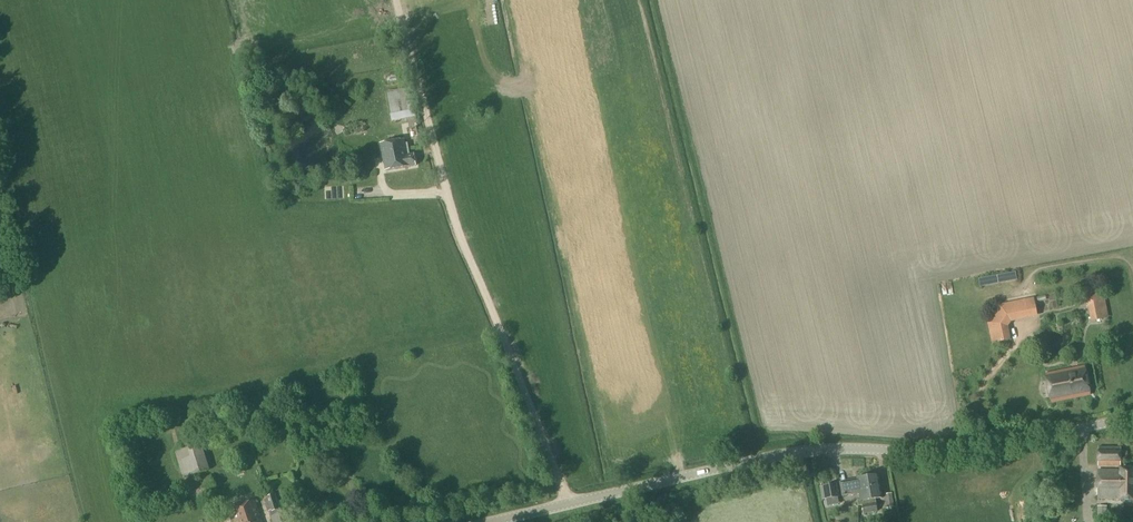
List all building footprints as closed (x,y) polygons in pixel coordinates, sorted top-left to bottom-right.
[(411,88),(386,93),(391,121),(416,117),(411,88)] [(380,145),(385,172),(416,167),(414,155),(410,156),(409,150),(406,150),(405,141),(380,145)] [(974,291),(984,290),(982,279),(972,280),(974,291)] [(1077,290),(1080,305),(1087,304),(1090,306),(1093,321),(1108,318),(1103,297),(1090,288),(1077,290)] [(989,324),(993,343),(1010,340),(1007,327),(1011,321),(1037,315),(1034,299),(1001,306),(989,324)] [(1044,376),(1050,404),(1090,396),(1084,368),(1044,376)] [(187,475),(211,469),(204,442),(181,448),(187,475)] [(1098,467),(1121,467),(1121,448),(1098,448),(1098,467)] [(241,461),(232,464),(236,476),(245,472),(241,461)] [(1119,500),(1119,501),(1132,501),(1132,470),(1120,469),(1120,472),(1098,471),(1097,499),(1119,500)] [(186,484),(192,505),(218,496),(212,476),(186,484)] [(861,505),(861,506),(863,506),(864,514),(877,512),(875,500),(882,498),(879,476),(866,478),(870,501),(867,501),(868,504),(861,505)] [(870,501),(866,478),(857,480),(840,483),(843,496),(859,493),(860,500),(857,501),(858,506),(861,506),(861,505),(868,504),(867,501),(870,501)] [(835,485),(825,486),(821,487),(823,500),(826,500),(828,500),(837,498),(835,485)] [(266,498),(272,518),(282,515),(275,495),(266,498)] [(235,521),(263,521),(256,501),(231,509),(235,521)] [(1098,507),(1097,521),(1107,521),(1107,507),(1098,507)] [(282,515),(272,518),(273,521),(290,521),(287,513),(282,515)]
